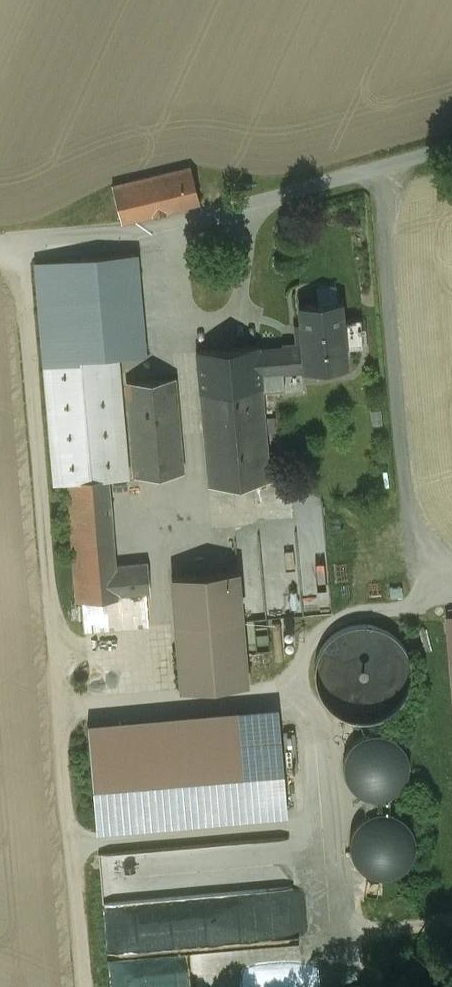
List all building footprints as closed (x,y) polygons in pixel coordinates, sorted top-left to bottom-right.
[(190,166),(111,186),(121,223),(200,203),(190,166)] [(57,480),(70,478),(110,475),(130,473),(119,351),(144,349),(135,252),(37,260),(57,480)] [(298,347),(262,350),(264,373),(346,366),(340,302),(298,306),(301,325),(303,346),(298,347)] [(262,347),(203,350),(212,480),(271,477),(264,373),(262,350),(262,347)] [(180,376),(132,380),(140,472),(188,467),(180,376)] [(110,475),(70,478),(81,601),(85,600),(148,595),(152,594),(149,560),(118,563),(110,475)] [(252,617),(303,613),(297,523),(259,526),(260,534),(237,536),(239,566),(248,565),(252,617)] [(239,569),(175,573),(182,688),(246,684),(239,569)] [(148,595),(85,600),(88,628),(151,622),(148,595)] [(324,628),(327,705),(365,703),(366,715),(405,713),(401,624),(324,628)] [(279,726),(89,742),(96,828),(286,812),(279,726)] [(357,726),(340,776),(394,794),(411,744),(357,726)] [(294,731),(282,732),(285,770),(297,769),(294,731)] [(363,796),(364,815),(390,811),(388,796),(363,796)] [(182,941),(298,934),(295,884),(180,892),(182,926),(181,926),(182,941)] [(130,971),(130,986),(167,986),(166,969),(130,971)]
